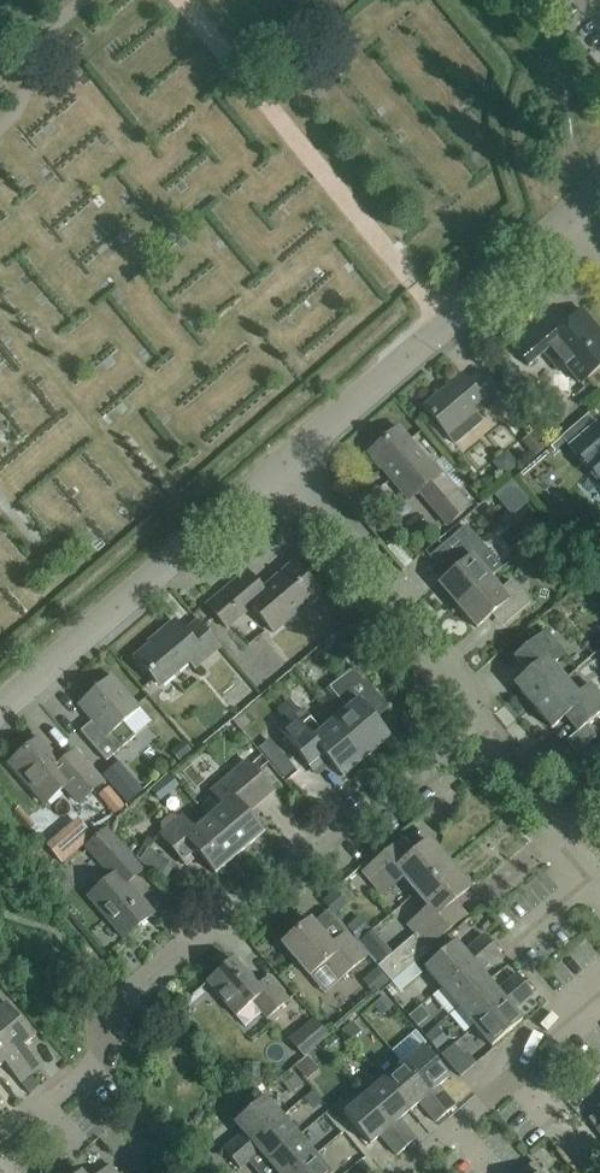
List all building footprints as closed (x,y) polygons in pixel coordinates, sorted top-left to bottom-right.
[(508,344),(528,368),(543,354),(559,373),(565,368),(580,385),(599,369),(599,363),(598,361),(599,360),(599,331),(583,311),(558,332),(543,314),(508,344)] [(503,399),(480,371),(467,382),(461,375),(423,407),(446,435),(455,445),(483,423),(474,412),(484,404),(489,411),(503,399)] [(594,425),(586,415),(560,438),(549,446),(554,452),(565,444),(590,473),(599,484),(599,431),(594,425)] [(431,467),(398,428),(368,454),(408,501),(418,492),(447,526),(469,507),(434,465),(431,467)] [(578,492),(592,505),(599,496),(599,488),(591,479),(578,492)] [(511,488),(495,499),(504,512),(520,501),(511,488)] [(458,608),(489,581),(488,580),(499,570),(490,559),(462,527),(438,547),(458,570),(439,587),(458,608)] [(320,594),(293,563),(262,590),(246,571),(206,606),(226,630),(251,608),(273,634),(320,594)] [(489,581),(458,608),(477,631),(496,614),(505,624),(528,605),(509,583),(499,592),(489,581)] [(599,600),(599,588),(598,586),(588,594),(593,600),(599,600)] [(183,633),(174,623),(156,637),(158,640),(135,659),(159,687),(188,663),(193,669),(218,649),(196,623),(183,633)] [(545,633),(524,651),(537,667),(514,688),(532,709),(565,681),(552,665),(564,655),(545,633)] [(334,721),(365,758),(388,739),(361,707),(375,695),(351,667),(327,688),(346,710),(334,721)] [(139,710),(110,677),(76,706),(91,723),(79,733),(105,763),(134,738),(133,737),(151,722),(140,710),(139,710)] [(532,709),(551,731),(573,712),(586,727),(599,715),(599,697),(589,684),(577,695),(565,681),(532,709)] [(302,710),(278,729),(301,756),(315,744),(343,777),(365,758),(334,721),(320,732),(302,710)] [(60,766),(38,740),(10,764),(44,804),(64,786),(78,803),(102,783),(75,752),(60,766)] [(184,744),(173,753),(180,762),(191,753),(184,744)] [(276,753),(267,761),(284,780),(292,772),(276,753)] [(208,820),(238,855),(262,834),(246,815),(259,804),(272,793),(246,762),(233,773),(210,792),(223,807),(208,820)] [(105,779),(128,806),(141,795),(117,768),(105,779)] [(98,795),(116,816),(126,807),(108,786),(98,795)] [(238,855),(208,820),(194,832),(181,817),(178,820),(175,816),(169,816),(161,823),(160,829),(163,833),(159,836),(185,866),(198,856),(214,875),(238,855)] [(123,939),(152,914),(126,883),(141,871),(106,830),(85,848),(111,878),(87,898),(123,939)] [(416,893),(449,865),(430,842),(413,857),(400,842),(364,873),(383,896),(403,878),(416,893)] [(138,863),(163,875),(170,860),(146,848),(138,863)] [(390,981),(413,962),(464,918),(452,904),(469,889),(449,865),(416,893),(429,909),(409,926),(416,934),(378,967),(390,981)] [(346,926),(359,941),(371,930),(358,916),(346,926)] [(331,946),(310,921),(281,945),(309,978),(323,965),(337,982),(365,959),(344,935),(331,946)] [(442,990),(492,946),(484,937),(465,953),(456,943),(425,970),(442,990)] [(458,1009),(490,982),(482,973),(501,956),(492,946),(442,990),(458,1009)] [(256,989),(233,961),(206,984),(235,1018),(251,1004),(266,1021),(288,1002),(268,979),(256,989)] [(422,973),(413,962),(390,981),(399,992),(422,973)] [(475,1028),(525,985),(517,976),(498,992),(490,982),(458,1009),(475,1028)] [(525,985),(475,1028),(492,1048),(523,1022),(514,1012),(534,995),(525,985)] [(30,1076),(40,1068),(23,1048),(33,1039),(5,1005),(0,1009),(0,1040),(30,1076)] [(303,1057),(328,1036),(314,1019),(289,1040),(303,1057)] [(353,1023),(342,1032),(350,1041),(361,1032),(353,1023)] [(332,1055),(344,1045),(335,1034),(323,1045),(332,1055)] [(30,1076),(0,1040),(0,1067),(4,1064),(21,1084),(30,1076)] [(445,1114),(455,1106),(438,1086),(447,1078),(422,1048),(402,1065),(445,1114)] [(494,1077),(485,1067),(495,1058),(490,1052),(461,1079),(475,1095),(494,1077)] [(303,1059),(292,1072),(305,1083),(316,1070),(303,1059)] [(445,1114),(402,1065),(383,1081),(409,1111),(418,1103),(435,1123),(445,1114)] [(21,1084),(30,1095),(40,1087),(30,1076),(21,1084)] [(399,1119),(409,1111),(383,1081),(363,1098),(406,1148),(416,1139),(399,1119)] [(311,1096),(292,1112),(319,1145),(339,1128),(311,1096)] [(231,1160),(282,1117),(265,1098),(235,1123),(243,1132),(223,1150),(231,1160)] [(396,1156),(406,1148),(363,1098),(344,1114),(369,1144),(379,1136),(396,1156)] [(597,1111),(587,1120),(597,1131),(596,1132),(599,1137),(599,1114),(597,1111)] [(257,1171),(299,1137),(282,1117),(231,1160),(240,1170),(249,1162),(257,1171)] [(299,1137),(257,1171),(259,1172),(294,1172),(315,1155),(299,1137)] [(294,1172),(330,1172),(315,1155),(294,1172)] [(542,1171),(534,1162),(525,1170),(524,1169),(520,1172),(540,1172),(542,1171)]
